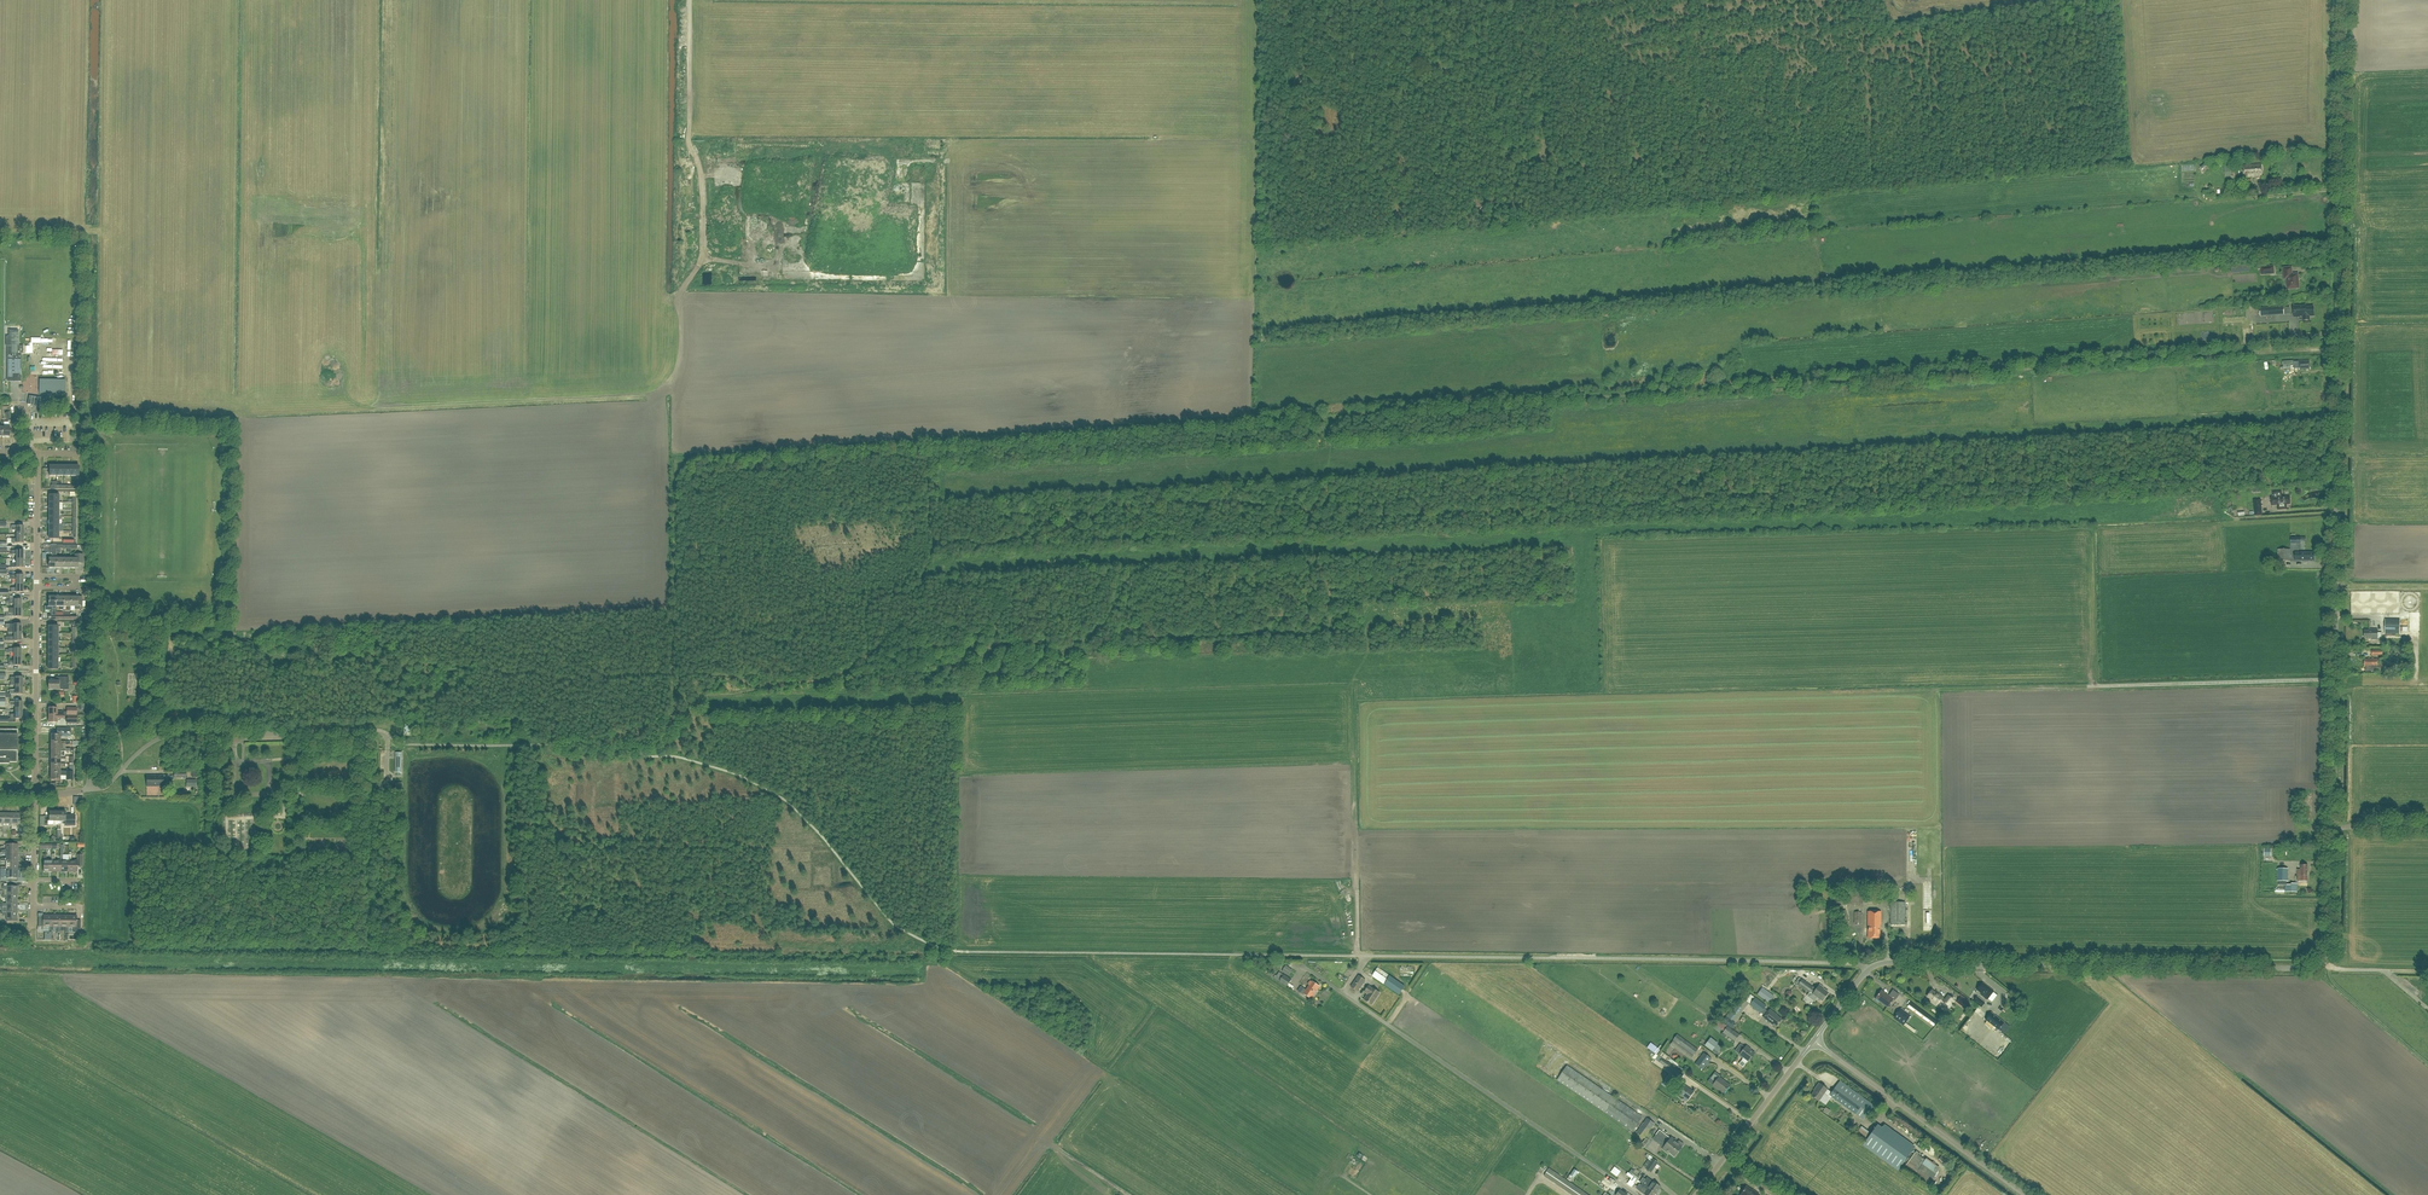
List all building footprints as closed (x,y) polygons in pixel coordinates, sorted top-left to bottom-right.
[(2262,175),(2261,165),(2243,166),(2244,177),(2262,175)] [(891,196),(884,200),(887,206),(894,201),(891,196)] [(2250,272),(2250,265),(2231,267),(2232,274),(2250,272)] [(2275,275),(2274,267),(2261,268),(2259,269),(2259,271),(2261,271),(2261,276),(2275,275)] [(2292,274),(2292,267),(2283,268),(2284,275),(2287,275),(2287,284),(2288,284),(2289,289),(2299,288),(2298,274),(2292,274)] [(2306,307),(2306,305),(2293,306),(2293,318),(2300,317),(2300,321),(2310,320),(2310,317),(2315,316),(2314,306),(2306,307)] [(2260,308),(2260,316),(2283,315),(2283,307),(2260,308)] [(18,332),(11,332),(11,346),(7,346),(7,359),(11,359),(10,378),(18,378),(18,382),(21,382),(21,359),(21,353),(23,353),(23,346),(18,346),(18,332)] [(2310,369),(2310,361),(2294,362),(2294,369),(2299,369),(2299,370),(2310,369)] [(38,380),(38,394),(58,395),(59,380),(38,380)] [(29,396),(27,405),(49,408),(49,405),(46,404),(46,399),(29,396)] [(1,422),(1,427),(2,427),(2,437),(9,437),(10,427),(4,427),(4,422),(1,422)] [(2272,497),(2271,497),(2272,506),(2275,506),(2278,505),(2278,510),(2287,509),(2287,505),(2290,504),(2290,495),(2282,496),(2281,492),(2272,492),(2272,497)] [(2262,516),(2261,499),(2254,500),(2255,513),(2251,514),(2251,516),(2262,516)] [(16,535),(23,535),(24,526),(16,526),(16,527),(11,526),(11,530),(16,531),(16,535)] [(2296,534),(2291,534),(2291,543),(2301,544),(2301,538),(2296,537),(2296,534)] [(23,544),(23,535),(16,535),(16,539),(11,539),(11,543),(16,543),(23,544)] [(2290,561),(2290,549),(2278,550),(2278,561),(2290,561)] [(16,555),(16,559),(23,559),(23,551),(16,551),(11,551),(11,555),(16,555)] [(2314,553),(2300,553),(2295,553),(2295,561),(2300,561),(2314,561),(2314,553)] [(74,558),(71,558),(70,568),(78,568),(78,563),(83,564),(83,555),(74,555),(74,558)] [(23,559),(16,559),(16,564),(11,563),(11,568),(16,568),(23,568),(23,559)] [(16,580),(16,584),(23,584),(23,575),(16,575),(11,575),(11,576),(8,576),(8,579),(11,579),(16,580)] [(23,592),(23,584),(16,584),(16,588),(11,588),(11,592),(16,592),(16,593),(23,592)] [(70,611),(74,611),(74,610),(81,610),(81,606),(82,606),(82,597),(70,597),(70,611)] [(14,608),(21,608),(21,599),(14,600),(9,600),(9,604),(14,604),(14,608),(9,608),(14,608)] [(21,617),(21,608),(14,608),(9,608),(9,612),(6,612),(6,617),(14,617),(21,617)] [(2400,620),(2385,619),(2385,634),(2400,634),(2400,620)] [(8,628),(8,633),(14,633),(21,633),(21,624),(14,624),(9,624),(5,624),(5,628),(8,628)] [(2378,630),(2370,630),(2370,631),(2364,631),(2364,639),(2371,639),(2371,640),(2378,640),(2378,630)] [(21,633),(14,633),(14,637),(5,637),(5,641),(14,641),(21,641),(21,633)] [(13,657),(21,657),(21,649),(13,649),(8,649),(8,653),(13,653),(13,657)] [(21,657),(13,657),(13,661),(8,661),(8,666),(13,666),(21,666),(21,657)] [(2378,659),(2364,659),(2364,667),(2378,667),(2378,666),(2384,666),(2384,660),(2378,660),(2378,659)] [(15,686),(22,686),(22,677),(15,677),(10,677),(10,681),(15,682),(15,686)] [(63,677),(56,677),(56,681),(48,681),(48,689),(58,690),(68,690),(68,687),(68,677),(63,677)] [(22,694),(22,686),(15,686),(15,690),(10,690),(10,694),(15,694),(22,694)] [(15,706),(15,710),(22,710),(22,702),(15,702),(10,702),(10,706),(15,706)] [(15,710),(15,715),(10,714),(10,719),(8,719),(8,717),(0,717),(0,722),(8,722),(8,723),(14,723),(14,719),(15,719),(22,719),(22,710),(15,710)] [(66,715),(48,715),(48,723),(57,723),(57,719),(67,719),(67,723),(77,723),(76,715),(66,715)] [(0,730),(0,764),(9,764),(9,763),(17,763),(17,730),(0,730)] [(60,742),(60,741),(60,737),(65,737),(65,734),(60,734),(60,735),(50,735),(50,742),(60,742)] [(60,742),(50,742),(50,750),(60,750),(60,749),(60,744),(65,744),(65,741),(60,741),(60,742)] [(50,750),(50,757),(60,757),(60,756),(60,752),(65,752),(65,749),(60,749),(60,750),(50,750)] [(60,757),(50,757),(50,765),(60,765),(60,764),(60,759),(65,759),(65,756),(60,756),(60,757)] [(50,765),(50,772),(60,773),(60,771),(60,767),(65,767),(65,764),(60,764),(60,765),(50,765)] [(68,771),(60,771),(60,773),(50,772),(50,780),(60,780),(60,776),(68,776),(68,771)] [(163,776),(146,776),(146,787),(163,787),(163,776)] [(57,825),(57,811),(49,811),(49,816),(44,816),(44,826),(47,826),(48,821),(53,821),(53,825),(57,825)] [(57,825),(57,830),(61,830),(61,825),(61,821),(65,821),(65,826),(75,826),(75,815),(65,815),(65,812),(57,811),(57,825)] [(11,813),(3,813),(3,824),(11,824),(11,813)] [(20,813),(11,813),(11,824),(19,824),(20,813)] [(6,853),(17,853),(18,844),(6,844),(6,850),(0,850),(0,853),(6,853)] [(17,861),(17,853),(6,853),(6,859),(0,859),(0,861),(6,861),(17,861)] [(52,860),(46,860),(46,855),(43,854),(43,872),(52,872),(52,860)] [(52,860),(52,872),(60,872),(60,860),(54,860),(54,855),(52,855),(52,860)] [(60,872),(68,872),(68,860),(62,860),(63,855),(60,855),(60,860),(60,872)] [(68,855),(68,860),(68,872),(77,872),(77,866),(82,866),(82,855),(77,855),(77,860),(71,860),(71,855),(68,855)] [(17,869),(17,861),(6,861),(6,867),(0,867),(0,869),(3,869),(6,870),(6,869),(17,869)] [(2308,865),(2301,865),(2301,869),(2297,869),(2297,881),(2308,881),(2308,865)] [(17,878),(17,869),(6,869),(6,870),(3,869),(0,869),(0,875),(0,878),(6,878),(17,878)] [(2288,869),(2278,869),(2278,881),(2279,881),(2279,885),(2287,885),(2287,881),(2288,881),(2288,869)] [(2298,883),(2291,883),(2291,887),(2290,887),(2290,892),(2298,892),(2298,883)] [(7,890),(6,895),(7,895),(17,895),(17,886),(7,886),(2,886),(2,889),(7,890)] [(17,904),(17,895),(7,895),(6,895),(2,895),(2,898),(6,898),(6,904),(17,904)] [(1905,903),(1890,902),(1890,925),(1905,925),(1905,903)] [(1933,903),(1925,904),(1927,922),(1935,921),(1933,903)] [(6,913),(17,913),(17,904),(6,904),(2,904),(2,907),(6,907),(6,912),(6,913)] [(1848,917),(1845,909),(1840,910),(1841,916),(1841,924),(1848,924),(1848,917)] [(6,913),(6,912),(2,912),(2,915),(6,915),(6,921),(17,921),(17,913),(6,913)] [(1881,912),(1868,912),(1868,924),(1868,938),(1879,938),(1879,924),(1880,924),(1881,912)] [(51,940),(51,927),(51,915),(43,915),(43,917),(38,917),(38,927),(48,927),(48,931),(44,931),(44,940),(51,940)] [(59,927),(59,915),(51,915),(51,927),(57,927),(57,932),(59,932),(59,927)] [(68,927),(68,915),(59,915),(59,927),(65,927),(65,932),(68,932),(68,927)] [(76,915),(68,915),(68,927),(73,927),(73,932),(76,932),(76,931),(80,931),(80,920),(76,920),(76,915)] [(1833,946),(1825,945),(1824,956),(1832,957),(1833,946)] [(1292,970),(1286,965),(1282,971),(1289,975),(1292,970)] [(1389,976),(1378,967),(1372,975),(1384,983),(1389,976)] [(1283,975),(1279,972),(1277,976),(1275,975),(1273,978),(1279,982),(1283,975)] [(1771,972),(1767,976),(1774,982),(1777,978),(1771,972)] [(1292,981),(1284,975),(1279,982),(1287,987),(1292,981)] [(1365,981),(1358,976),(1350,987),(1358,992),(1365,981)] [(1801,980),(1798,978),(1795,982),(1798,984),(1797,985),(1809,994),(1810,992),(1822,1001),(1828,993),(1818,985),(1816,989),(1802,979),(1801,980)] [(1311,982),(1310,981),(1308,984),(1310,985),(1306,991),(1301,987),(1298,992),(1303,995),(1304,994),(1311,1000),(1320,987),(1312,981),(1311,982)] [(1994,992),(1983,983),(1977,991),(1981,994),(1980,995),(1988,1001),(1994,992)] [(1372,990),(1368,987),(1365,992),(1368,995),(1364,1000),(1371,1005),(1379,994),(1372,989),(1372,990)] [(1944,1000),(1932,990),(1927,997),(1930,999),(1929,1000),(1937,1006),(1941,1001),(1948,1006),(1953,1000),(1947,996),(1944,1000)] [(1898,995),(1893,991),(1888,997),(1881,991),(1875,999),(1887,1008),(1893,1000),(1893,999),(1894,1000),(1898,995)] [(1996,992),(1989,999),(1995,1005),(2002,998),(1996,992)] [(1754,998),(1750,995),(1744,1002),(1760,1014),(1761,1013),(1765,1016),(1764,1018),(1772,1025),(1773,1025),(1776,1027),(1782,1020),(1776,1015),(1770,1010),(1768,1013),(1764,1010),(1766,1007),(1755,998),(1754,998)] [(1960,997),(1957,1002),(1966,1010),(1970,1005),(1960,997)] [(1985,1003),(1977,997),(1973,1002),(1982,1008),(1985,1003)] [(1735,1004),(1721,1022),(1731,1029),(1735,1024),(1731,1022),(1741,1009),(1735,1004)] [(1935,1027),(1936,1025),(1910,1005),(1909,1007),(1935,1027)] [(1903,1026),(1910,1016),(1901,1009),(1894,1019),(1903,1026)] [(1986,1021),(2005,1035),(2012,1025),(1993,1011),(1986,1021)] [(1977,1019),(1973,1016),(1963,1031),(1967,1033),(1977,1019)] [(1731,1029),(1721,1022),(1721,1023),(1718,1020),(1714,1025),(1723,1032),(1722,1033),(1734,1042),(1739,1035),(1731,1030),(1731,1029)] [(1698,1050),(1677,1034),(1673,1040),(1673,1041),(1670,1045),(1690,1060),(1698,1050)] [(1708,1042),(1706,1046),(1714,1050),(1716,1047),(1708,1042)] [(1753,1057),(1755,1053),(1746,1046),(1743,1051),(1742,1049),(1744,1047),(1741,1044),(1736,1051),(1740,1054),(1740,1055),(1744,1058),(1742,1061),(1746,1064),(1749,1062),(1750,1060),(1752,1060),(1754,1058),(1753,1057)] [(1652,1050),(1658,1054),(1661,1050),(1655,1046),(1652,1050)] [(1678,1064),(1661,1052),(1658,1056),(1667,1062),(1668,1062),(1676,1067),(1678,1064)] [(1711,1059),(1703,1053),(1695,1064),(1703,1070),(1711,1059)] [(1684,1074),(1658,1056),(1654,1060),(1681,1079),(1684,1074)] [(1642,1117),(1567,1066),(1557,1080),(1633,1131),(1634,1130),(1637,1132),(1636,1133),(1644,1139),(1648,1134),(1651,1136),(1654,1132),(1651,1129),(1655,1124),(1647,1118),(1639,1129),(1636,1127),(1642,1117)] [(1720,1076),(1715,1072),(1708,1082),(1713,1086),(1723,1094),(1730,1086),(1719,1077),(1720,1076)] [(1816,1089),(1811,1096),(1819,1102),(1824,1094),(1829,1098),(1830,1097),(1850,1111),(1860,1097),(1840,1083),(1832,1094),(1819,1084),(1816,1088),(1816,1089)] [(1693,1092),(1684,1085),(1677,1094),(1687,1101),(1693,1092)] [(1864,1120),(1869,1114),(1861,1107),(1856,1113),(1864,1120)] [(1865,1142),(1864,1144),(1897,1168),(1912,1148),(1878,1124),(1865,1142)] [(1660,1131),(1656,1135),(1663,1141),(1678,1152),(1682,1147),(1681,1147),(1684,1144),(1679,1141),(1678,1143),(1671,1137),(1670,1139),(1660,1131)] [(1663,1141),(1656,1135),(1653,1140),(1663,1148),(1662,1149),(1667,1153),(1668,1152),(1674,1157),(1678,1152),(1663,1141)] [(1643,1146),(1648,1149),(1653,1141),(1647,1138),(1643,1146)] [(1952,1162),(1942,1155),(1938,1160),(1948,1167),(1952,1162)] [(1659,1163),(1653,1159),(1650,1163),(1648,1161),(1643,1167),(1651,1173),(1659,1163)] [(1926,1159),(1918,1172),(1934,1181),(1941,1168),(1926,1159)] [(1618,1177),(1623,1171),(1616,1166),(1612,1172),(1618,1177)] [(1549,1168),(1544,1176),(1572,1194),(1587,1194),(1549,1168)] [(1636,1179),(1628,1172),(1626,1175),(1631,1178),(1630,1180),(1634,1183),(1636,1179)] [(1642,1184),(1656,1194),(1661,1187),(1647,1177),(1645,1179),(1643,1178),(1640,1182),(1642,1184)] [(1634,1184),(1628,1180),(1625,1184),(1631,1188),(1634,1184)] [(1604,1186),(1612,1193),(1616,1188),(1609,1181),(1604,1186)] [(1642,1184),(1638,1190),(1644,1194),(1655,1194),(1656,1194),(1642,1184)] [(1746,1186),(1740,1194),(1741,1194),(1759,1194),(1746,1186)]
